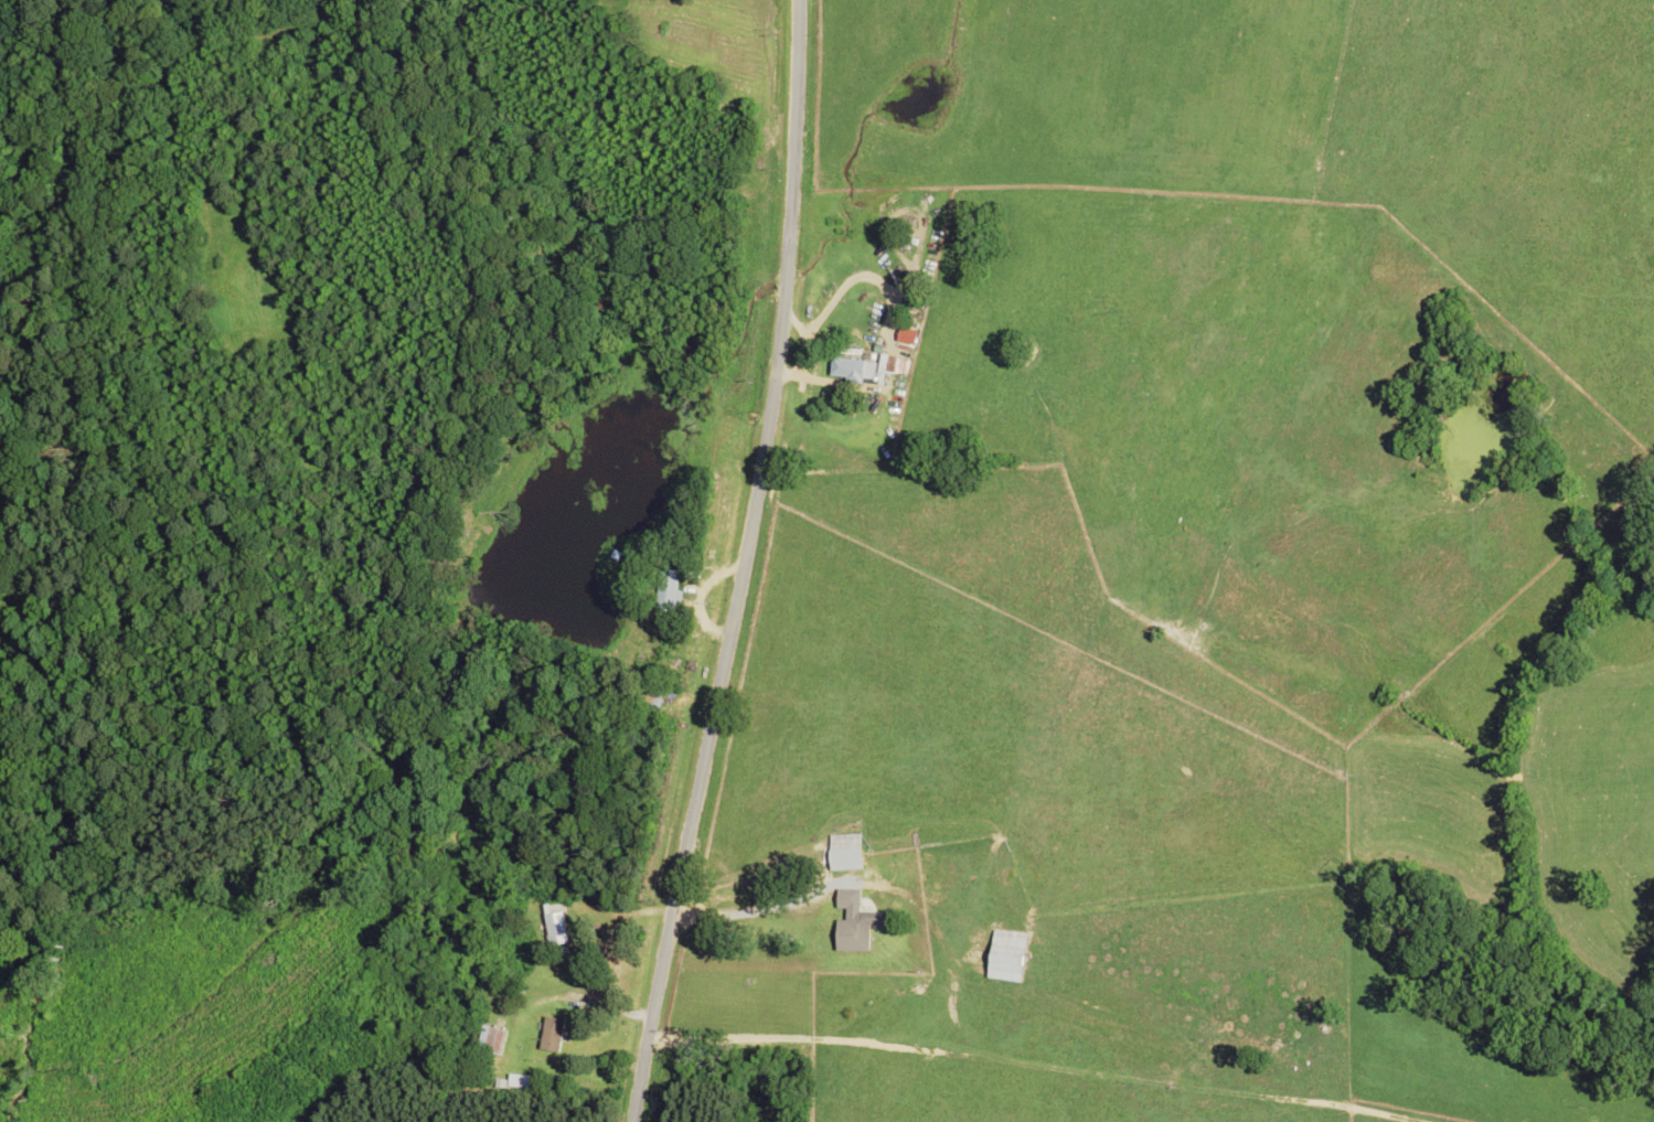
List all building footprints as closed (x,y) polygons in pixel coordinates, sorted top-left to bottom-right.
[(833,381),(866,385),(869,364),(835,360),(833,381)] [(686,575),(665,571),(658,612),(678,616),(686,575)] [(664,693),(646,690),(643,712),(660,715),(664,693)] [(864,875),(864,839),(831,839),(831,875),(864,875)] [(567,947),(562,907),(544,909),(550,949),(567,947)] [(862,917),(862,910),(846,910),(846,956),(872,956),(871,934),(894,934),(894,917),(862,917)] [(1028,936),(994,934),(991,983),(1026,985),(1028,936)] [(565,1049),(565,1023),(544,1023),(544,1049),(565,1049)] [(502,1061),(507,1034),(481,1029),(476,1056),(502,1061)]
